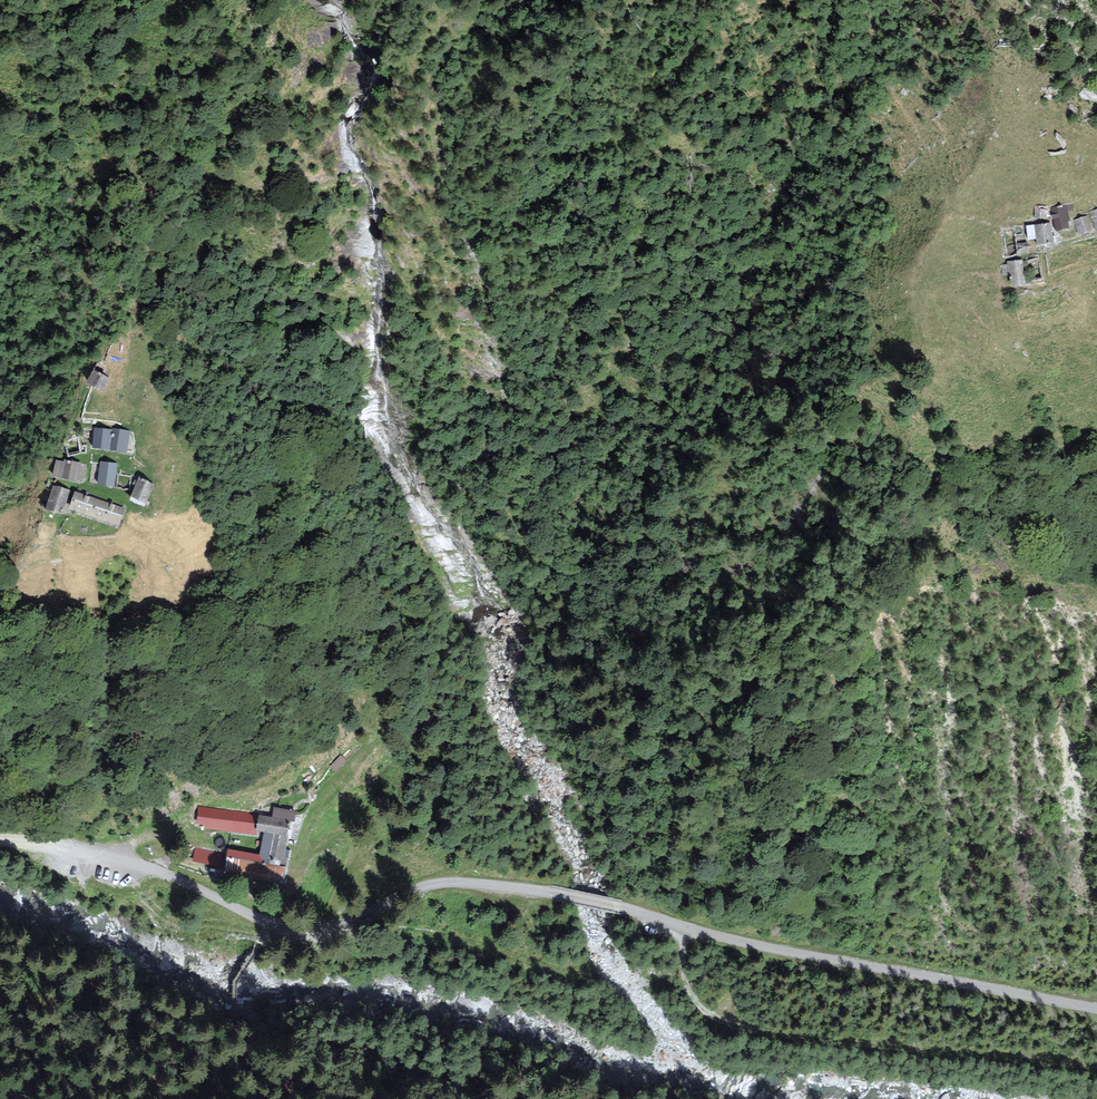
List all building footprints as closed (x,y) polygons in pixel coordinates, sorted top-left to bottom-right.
[(1067,204),(1051,208),(1056,231),(1069,229),(1067,221),(1070,221),(1067,204)] [(1034,206),(1035,219),(1046,218),(1046,206),(1034,206)] [(1089,212),(1096,231),(1096,230),(1096,209),(1089,212)] [(1092,230),(1086,216),(1074,220),(1079,235),(1092,230)] [(1054,243),(1051,222),(1034,225),(1036,239),(1037,245),(1054,243)] [(1036,239),(1034,225),(1026,226),(1028,240),(1036,239)] [(1026,287),(1022,259),(1006,262),(1011,289),(1026,287)] [(110,379),(94,371),(86,386),(103,395),(110,379)] [(111,431),(95,429),(93,451),(109,452),(111,431)] [(112,429),(111,431),(109,452),(126,454),(129,430),(112,429)] [(64,462),(56,461),(53,478),(76,482),(80,463),(64,460),(64,462)] [(117,464),(100,462),(97,487),(114,489),(117,464)] [(154,485),(138,478),(129,503),(144,509),(154,485)] [(69,491),(53,486),(45,512),(62,517),(69,491)] [(124,510),(76,494),(71,511),(118,527),(124,510)] [(256,832),(258,815),(199,807),(197,824),(205,825),(204,828),(256,835),(256,832)] [(295,811),(274,808),(272,817),(290,820),(294,821),(295,811)] [(288,837),(290,820),(272,817),(258,815),(256,832),(263,833),(288,837)] [(288,837),(263,833),(259,855),(228,849),(224,874),(282,884),(287,859),(284,859),(288,837)] [(223,853),(195,847),(192,861),(220,867),(223,853)]
